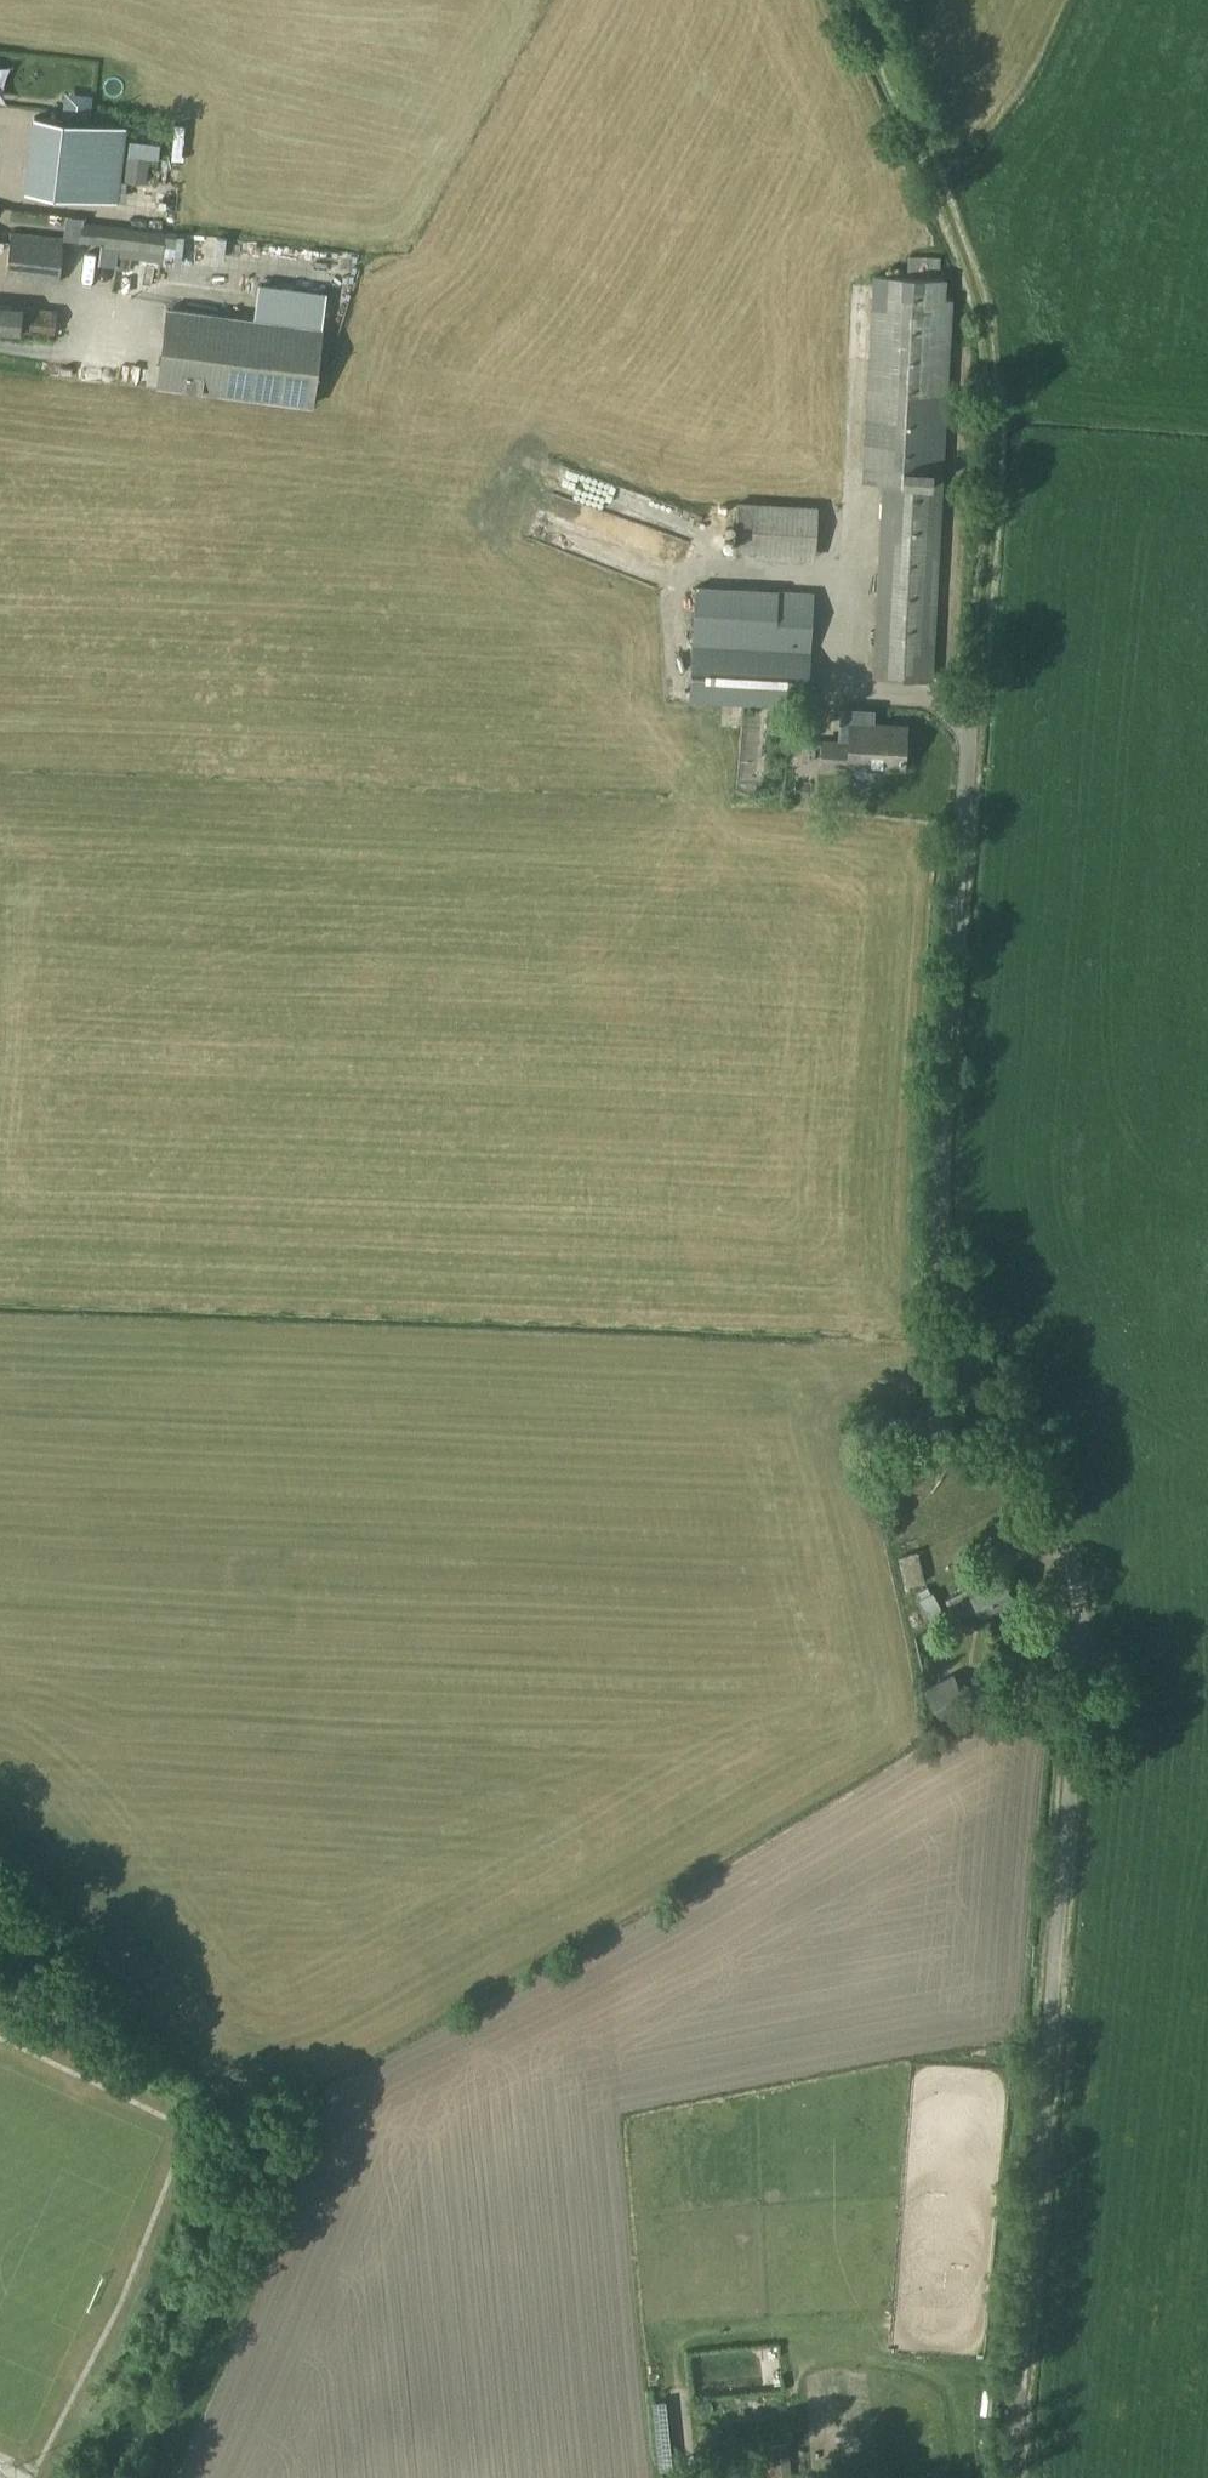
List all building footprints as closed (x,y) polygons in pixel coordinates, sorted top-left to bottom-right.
[(386,79),(405,86),(410,72),(391,66),(386,79)] [(96,94),(64,90),(60,120),(34,117),(25,189),(83,197),(96,94)] [(121,245),(124,226),(82,221),(80,240),(121,245)] [(124,226),(121,245),(120,248),(163,253),(166,231),(124,226)] [(59,282),(65,237),(10,230),(4,275),(59,282)] [(940,257),(880,254),(879,274),(873,274),(862,481),(881,482),(872,676),(933,680),(953,297),(946,297),(947,277),(939,277),(940,257)] [(0,304),(0,331),(21,333),(55,335),(57,310),(23,307),(23,306),(0,304)] [(321,328),(167,307),(157,384),(310,404),(321,328)] [(736,503),(733,553),(814,557),(817,507),(736,503)] [(807,707),(814,591),(695,585),(688,701),(807,707)] [(849,742),(822,741),(821,764),(853,765),(853,770),(857,774),(869,775),(873,771),(874,766),(902,768),(904,726),(850,723),(849,742)] [(918,1550),(897,1555),(905,1586),(924,1582),(918,1550)] [(945,1597),(955,1616),(976,1603),(982,1615),(1014,1599),(999,1569),(967,1585),(945,1597)] [(918,1600),(934,1627),(948,1620),(932,1590),(930,1591),(927,1585),(914,1593),(918,1600)] [(968,1703),(953,1671),(924,1685),(941,1718),(968,1703)] [(741,2469),(682,2477),(742,2477),(741,2469)]
